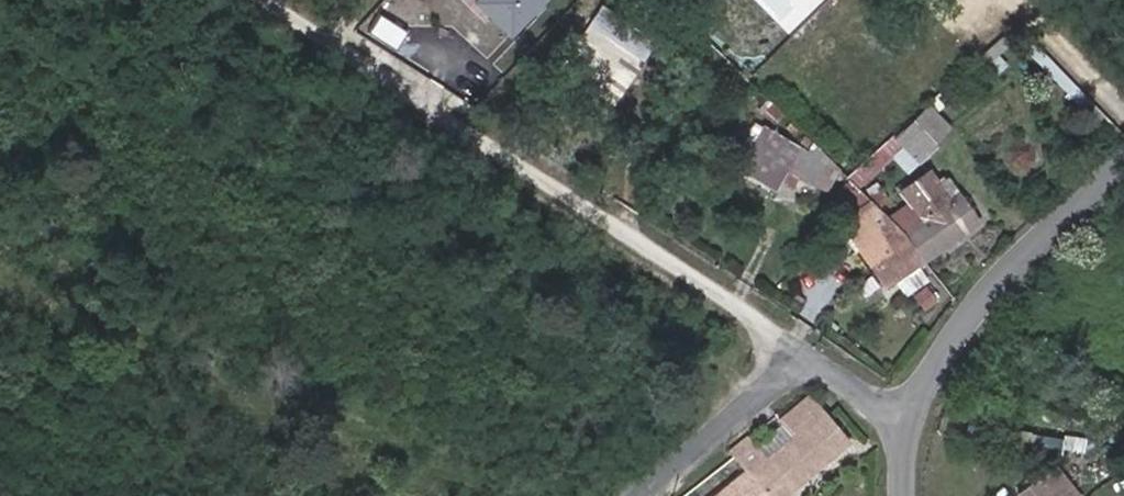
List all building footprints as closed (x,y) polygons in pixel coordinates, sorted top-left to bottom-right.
[(548,0),(475,0),(474,1),(514,37),(548,0)] [(580,45),(632,71),(651,33),(598,8),(580,45)] [(548,93),(580,112),(609,68),(577,47),(548,93)] [(885,126),(868,141),(892,163),(909,149),(885,126)] [(744,198),(750,189),(756,180),(770,186),(795,198),(806,176),(781,151),(776,161),(733,139),(710,182),(744,198)] [(756,180),(750,189),(765,196),(770,186),(756,180)] [(861,227),(894,268),(958,227),(922,183),(861,227)] [(833,203),(818,220),(847,239),(860,259),(853,266),(867,286),(894,268),(849,217),(833,203)] [(848,440),(809,394),(777,420),(782,426),(793,437),(779,448),(777,446),(765,456),(758,447),(748,435),(727,452),(745,472),(765,495),(781,495),(848,440)] [(779,448),(793,437),(782,426),(758,447),(765,456),(777,446),(779,448)] [(1025,461),(1030,431),(1009,428),(1005,458),(1025,461)] [(1061,455),(1064,438),(1035,435),(1031,457),(1051,460),(1052,454),(1061,455)] [(1052,464),(1034,479),(1048,495),(1077,495),(1052,464)] [(745,472),(715,495),(765,495),(745,472)] [(1034,479),(1017,492),(1020,495),(1048,495),(1034,479)]
